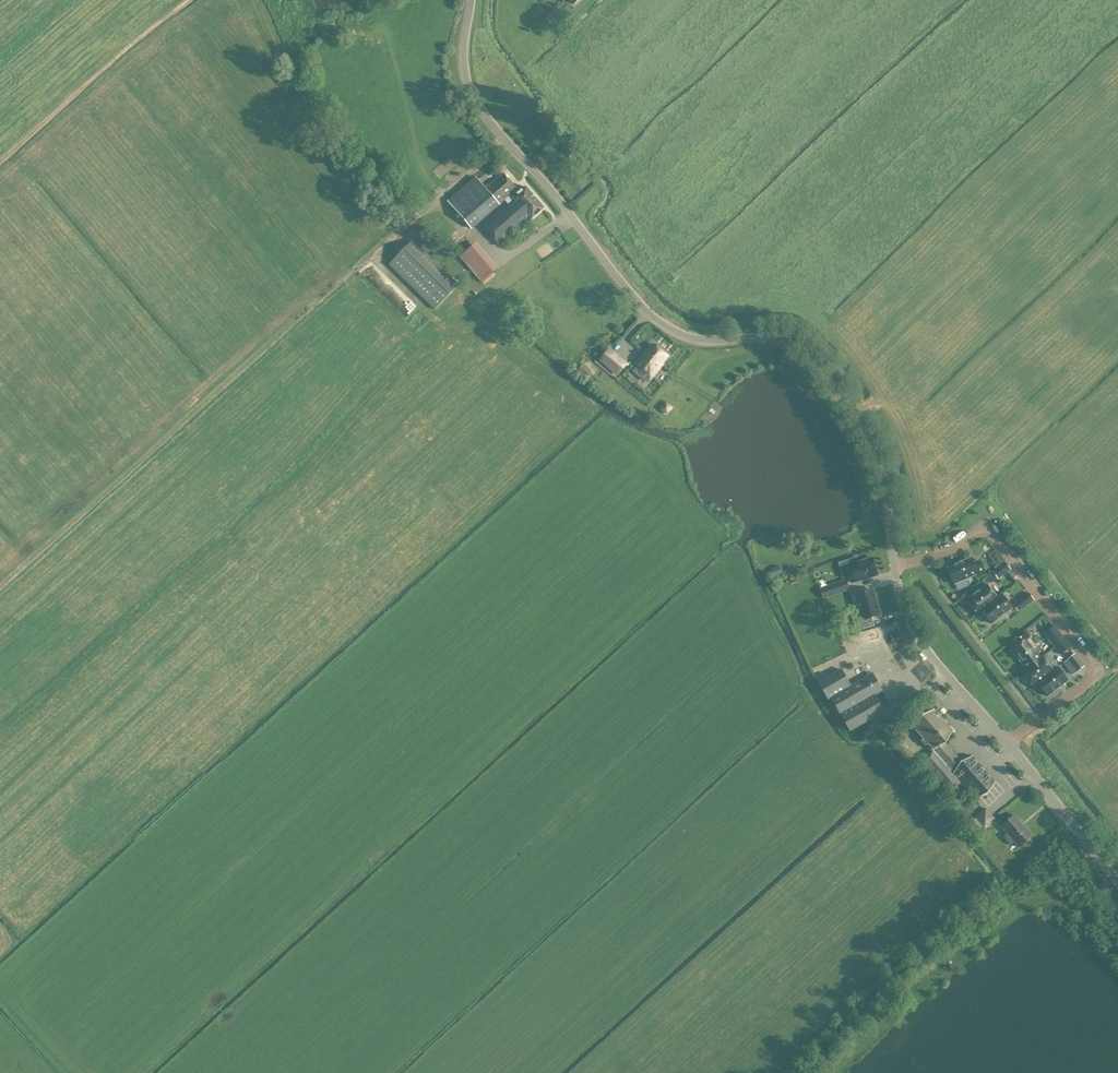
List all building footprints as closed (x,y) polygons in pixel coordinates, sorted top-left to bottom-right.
[(519,192),(503,174),(503,173),(486,188),(475,177),(448,201),(472,228),(499,204),(508,197),(511,200),(483,225),(500,245),(527,222),(520,214),(524,210),(513,197),(519,192)] [(526,186),(519,192),(513,197),(524,210),(520,214),(527,222),(529,220),(529,221),(544,208),(526,186)] [(459,284),(413,239),(389,264),(435,309),(459,284)] [(482,281),(498,267),(476,242),(460,256),(482,281)] [(651,376),(662,364),(661,363),(667,356),(653,344),(648,351),(647,351),(636,364),(651,376)] [(615,372),(624,361),(609,348),(600,359),(615,372)] [(586,378),(592,371),(584,363),(578,370),(586,378)] [(968,526),(955,533),(959,540),(972,533),(968,526)] [(998,567),(1005,562),(997,551),(990,556),(998,567)] [(847,565),(852,582),(877,574),(872,557),(858,562),(857,557),(846,560),(847,565)] [(977,573),(978,577),(986,573),(979,559),(973,562),(971,557),(947,568),(954,583),(977,573)] [(998,578),(1010,569),(1005,562),(998,567),(993,571),(998,578)] [(846,580),(821,588),(824,598),(849,589),(846,580)] [(977,613),(1002,594),(1001,594),(997,597),(987,584),(967,599),(977,613)] [(872,589),(856,594),(863,620),(880,615),(872,589)] [(1028,592),(1016,601),(1022,608),(1034,599),(1028,592)] [(1012,607),(1002,594),(977,613),(982,610),(992,623),(1012,607)] [(1065,640),(1054,625),(1044,632),(1056,647),(1065,640)] [(901,635),(887,639),(891,654),(905,650),(901,635)] [(1024,665),(1038,654),(1026,639),(1012,649),(1024,665)] [(1071,648),(1067,642),(1062,646),(1066,651),(1071,648)] [(1068,659),(1077,671),(1084,665),(1075,653),(1068,659)] [(1038,654),(1024,665),(1027,669),(1023,672),(1031,683),(1051,668),(1043,657),(1041,658),(1038,654)] [(1053,670),(1051,668),(1031,683),(1033,686),(1038,682),(1048,695),(1068,680),(1057,666),(1053,670)] [(872,673),(850,686),(840,669),(827,677),(824,672),(815,677),(828,699),(831,697),(850,730),(884,711),(875,694),(882,690),(872,673)] [(940,710),(937,712),(934,709),(922,716),(913,728),(923,739),(921,741),(925,745),(927,743),(933,749),(924,763),(949,792),(961,781),(976,798),(988,792),(995,781),(995,780),(995,781),(973,756),(973,755),(962,761),(946,743),(953,730),(941,716),(944,714),(940,710)] [(985,808),(976,817),(985,826),(994,817),(985,808)] [(1010,845),(1014,841),(1019,847),(1032,835),(1014,815),(1001,826),(1007,833),(1003,837),(1010,845)]
